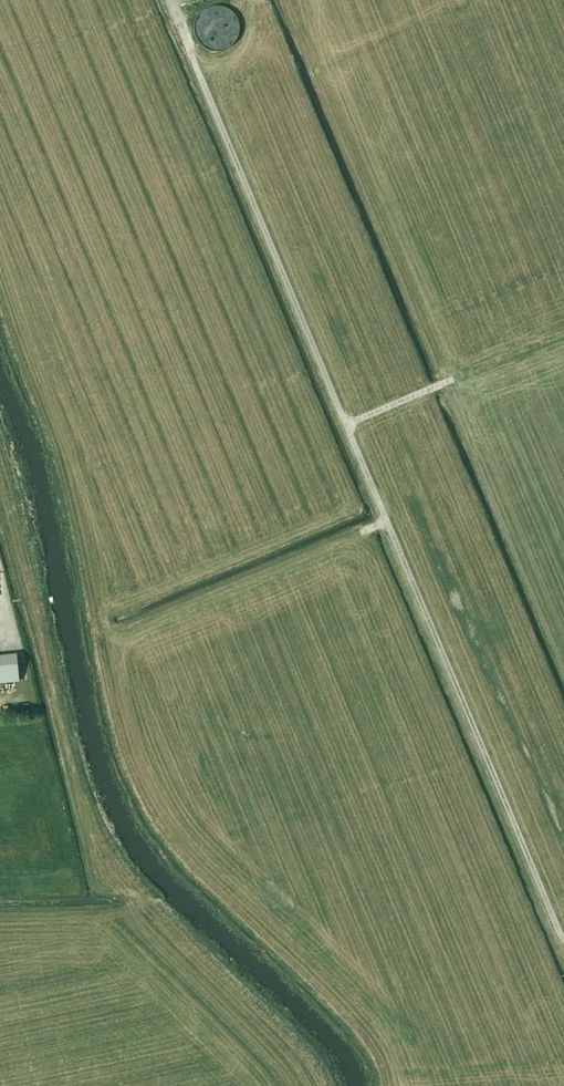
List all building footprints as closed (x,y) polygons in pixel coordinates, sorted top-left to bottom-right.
[(15,653),(0,654),(0,682),(18,681),(15,653)]
